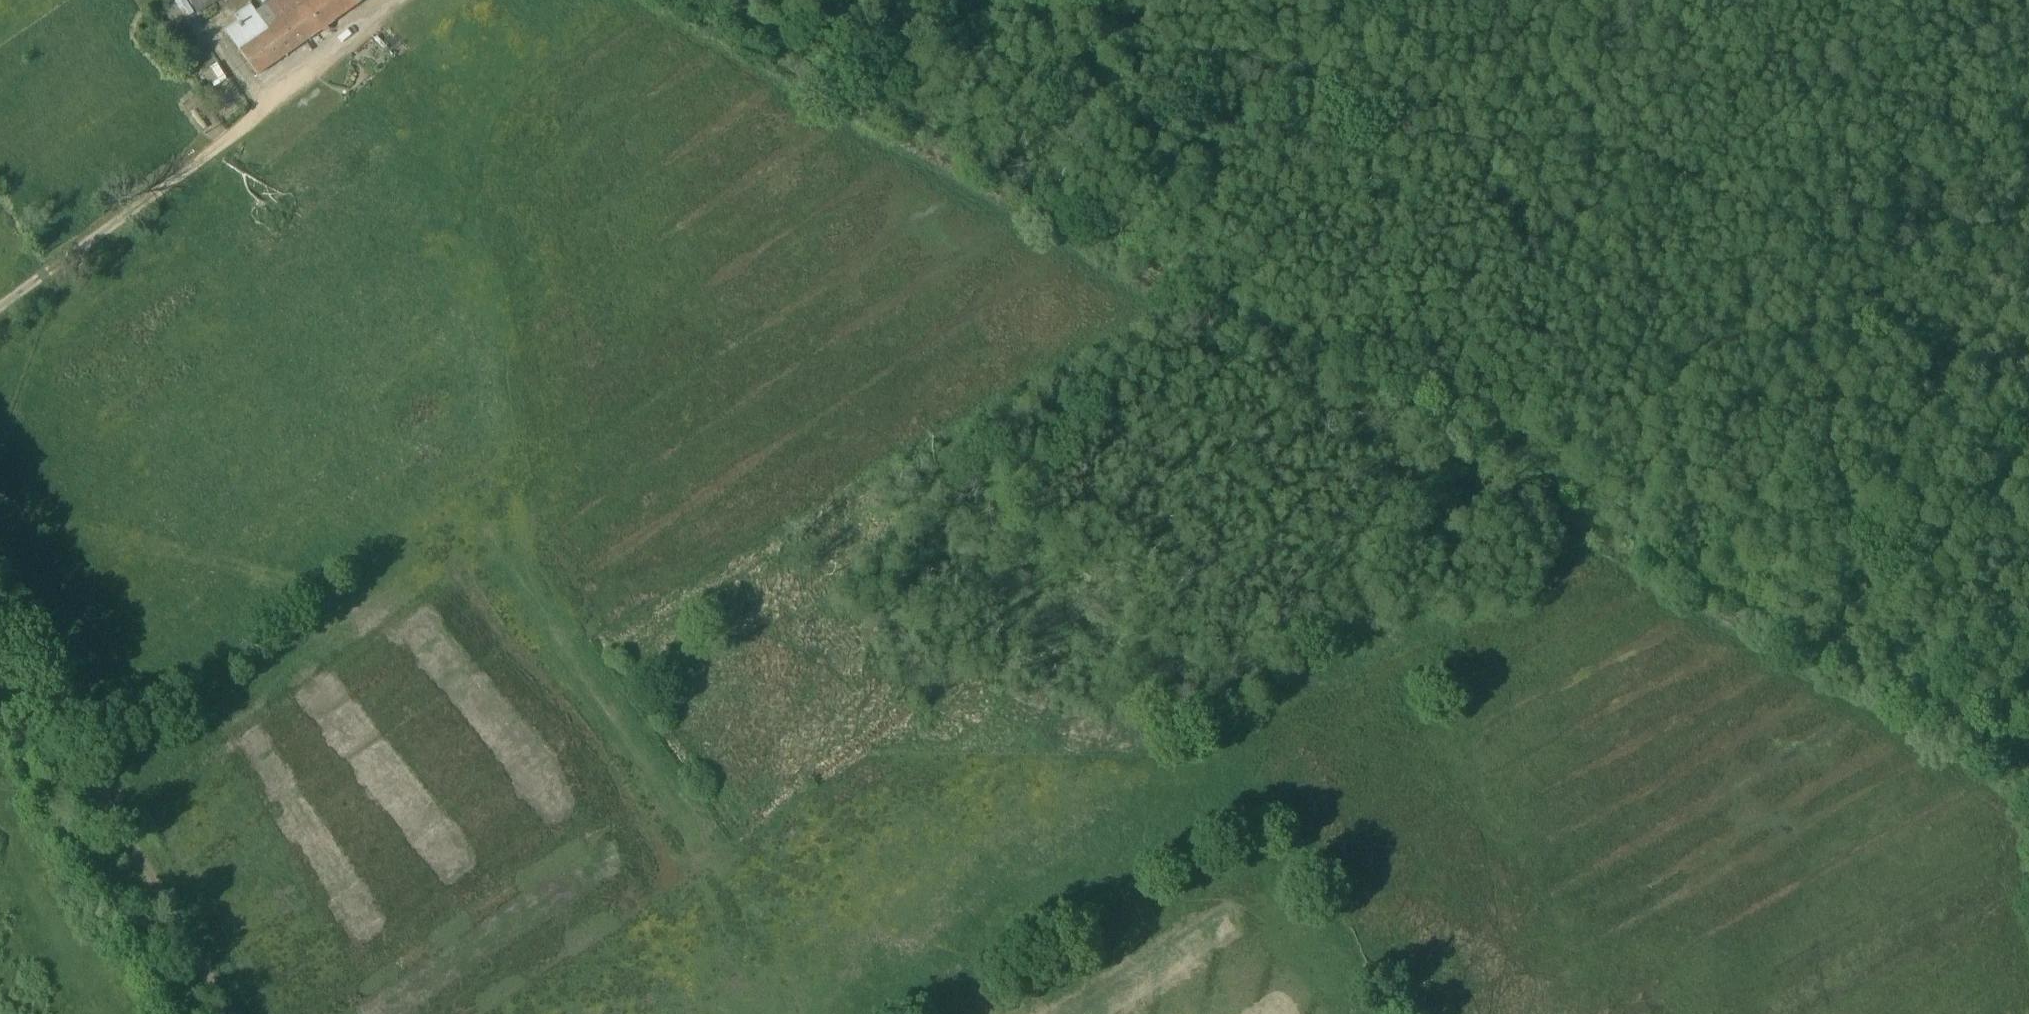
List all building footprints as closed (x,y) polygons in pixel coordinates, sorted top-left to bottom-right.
[(162,11),(170,24),(181,16),(184,20),(193,14),(184,0),(177,0),(162,11)] [(196,15),(219,0),(187,0),(196,15)] [(255,77),(366,0),(272,0),(254,12),(249,5),(232,16),(236,23),(224,31),(255,77)]
